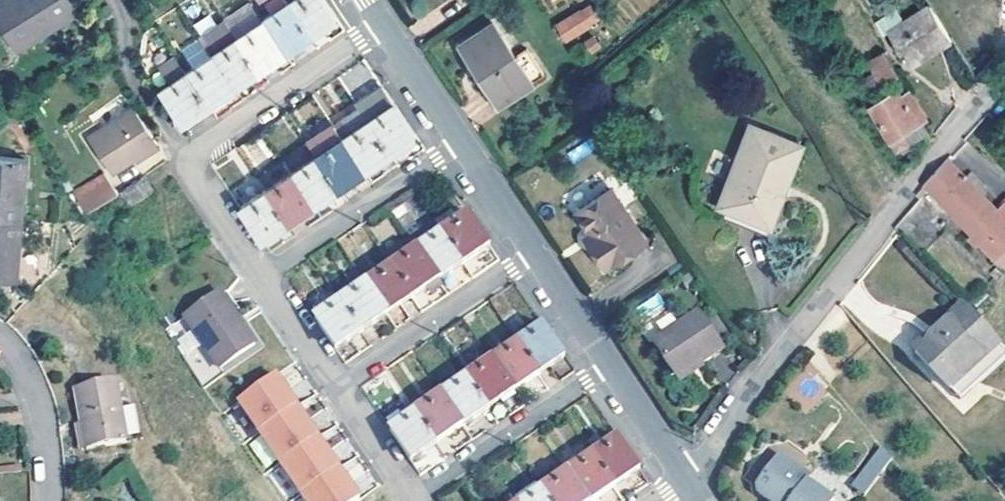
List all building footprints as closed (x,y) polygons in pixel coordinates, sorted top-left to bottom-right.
[(74,0),(0,0),(0,23),(16,48),(48,27),(45,21),(75,2),(74,0)] [(288,54),(292,51),(313,37),(293,6),(289,0),(278,0),(266,8),(274,19),(267,24),(288,54)] [(293,6),(313,37),(340,19),(327,0),(302,0),(293,6)] [(78,7),(75,2),(45,21),(48,27),(78,7)] [(553,24),(564,43),(600,23),(589,4),(553,24)] [(893,38),(897,36),(917,71),(958,45),(936,9),(910,26),(902,14),(884,26),(893,38)] [(204,39),(216,58),(237,89),(262,72),(241,41),(230,23),(204,39)] [(288,54),(267,24),(241,41),(262,72),(288,54)] [(501,110),(541,83),(532,69),(525,73),(496,28),(464,50),(501,110)] [(216,58),(204,39),(178,56),(180,59),(190,75),(216,58)] [(875,85),(895,79),(887,54),(867,60),(875,85)] [(216,58),(190,75),(211,106),(237,89),(216,58)] [(211,106),(190,75),(180,59),(166,67),(177,83),(164,92),(186,123),(192,119),(197,115),(211,106)] [(363,109),(393,155),(419,137),(385,87),(360,105),(363,109)] [(932,123),(914,93),(879,114),(902,152),(914,145),(910,138),(932,123)] [(363,109),(360,105),(333,122),(337,127),(363,109)] [(156,143),(133,107),(87,138),(110,174),(152,147),(151,146),(156,143)] [(367,172),(393,155),(363,109),(337,127),(367,172)] [(201,122),(197,115),(192,119),(186,123),(189,129),(201,122)] [(233,152),(244,172),(274,155),(271,150),(297,136),(289,121),(233,152)] [(341,190),(367,172),(337,127),(311,144),(341,190)] [(805,150),(756,131),(748,154),(757,156),(743,194),(734,190),(726,212),(771,229),(786,190),(791,191),(805,150)] [(566,150),(571,162),(595,152),(590,140),(566,150)] [(341,190),(311,144),(286,161),(295,175),(316,207),(323,202),(341,190)] [(26,214),(30,156),(0,154),(0,213),(26,214)] [(748,154),(734,190),(743,194),(757,156),(748,154)] [(295,175),(286,161),(260,179),(269,192),(295,175)] [(1004,216),(953,163),(937,177),(929,188),(943,203),(939,207),(944,212),(949,207),(975,235),(971,240),(977,246),(983,242),(1004,265),(1004,215),(1004,216)] [(599,249),(639,221),(604,170),(570,193),(585,214),(593,224),(585,229),(599,249)] [(120,196),(107,175),(75,198),(89,217),(120,196)] [(310,211),(316,207),(295,175),(269,192),(290,224),(310,211)] [(155,192),(146,177),(122,195),(132,209),(155,192)] [(290,224),(269,192),(243,209),(264,241),(290,224)] [(438,221),(447,235),(464,223),(455,209),(438,221)] [(26,214),(0,213),(0,277),(21,279),(26,214)] [(593,224),(585,214),(579,218),(585,229),(593,224)] [(464,223),(447,235),(469,267),(494,249),(473,217),(464,223)] [(421,253),(447,235),(438,221),(412,239),(421,253)] [(469,267),(447,235),(421,253),(442,285),(469,267)] [(445,288),(442,285),(421,253),(412,239),(387,257),(396,270),(416,301),(432,291),(435,295),(445,288)] [(573,246),(562,258),(595,286),(606,273),(573,246)] [(396,270),(370,287),(391,319),(416,301),(396,270)] [(344,304),(365,336),(391,319),(370,287),(344,304)] [(187,321),(221,372),(255,348),(221,299),(187,321)] [(340,353),(365,336),(344,304),(318,321),(340,353)] [(1004,369),(1004,347),(970,309),(920,356),(954,394),(967,384),(977,395),(1004,369)] [(696,369),(718,352),(691,315),(645,349),(670,384),(694,366),(696,369)] [(523,347),(543,378),(568,361),(548,330),(523,347)] [(517,395),(543,378),(523,347),(497,364),(517,395)] [(517,395),(497,364),(471,381),(492,413),(517,395)] [(235,394),(303,500),(349,500),(360,494),(279,366),(235,394)] [(696,369),(694,366),(670,384),(675,390),(699,373),(696,369)] [(79,388),(90,451),(131,444),(120,381),(79,388)] [(492,413),(471,381),(445,398),(466,430),(492,413)] [(977,395),(967,384),(954,394),(965,406),(977,395)] [(445,398),(419,416),(441,447),(466,430),(445,398)] [(441,447),(419,416),(394,433),(415,465),(441,447)] [(597,458),(618,489),(643,472),(622,441),(597,458)] [(863,495),(893,455),(879,445),(849,484),(863,495)] [(831,498),(805,478),(809,473),(778,448),(754,479),(755,485),(769,497),(774,500),(829,500),(831,498)] [(362,492),(374,484),(355,456),(343,464),(362,492)] [(597,458),(571,475),(588,500),(601,500),(618,489),(597,458)] [(545,493),(550,500),(588,500),(571,475),(545,493)] [(540,485),(518,499),(520,500),(533,500),(545,493),(540,485)] [(545,493),(533,500),(550,500),(545,493)]
